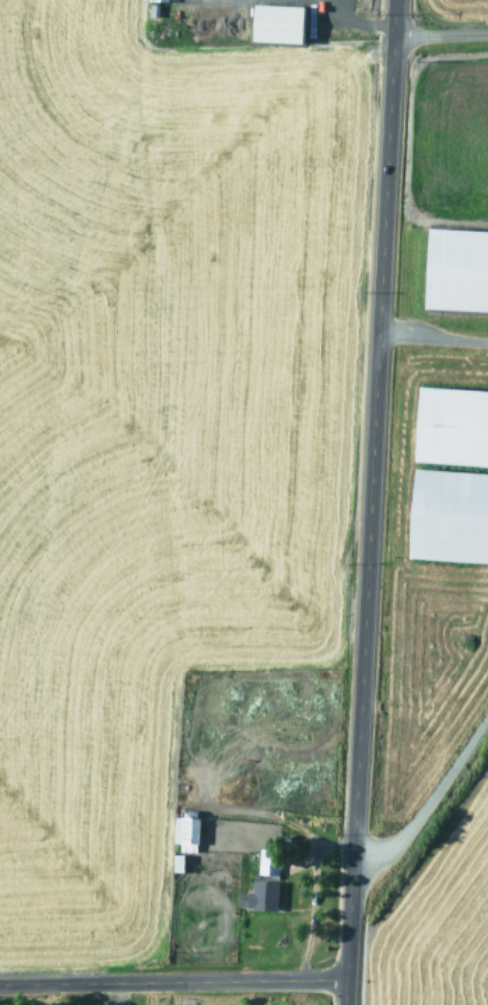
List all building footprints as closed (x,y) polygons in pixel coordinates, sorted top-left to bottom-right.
[(156,17),(147,17),(148,4),(157,5),(156,17)] [(300,6),(299,43),(249,41),(250,4),(300,6)] [(423,228),(487,231),(487,312),(419,309),(423,228)] [(413,385),(487,390),(487,465),(408,459),(413,385)] [(410,467),(487,472),(487,563),(404,557),(410,467)] [(172,843),(173,817),(197,817),(196,843),(194,843),(194,852),(177,852),(178,843),(172,843)] [(276,875),(256,874),(257,852),(278,853),(276,875)] [(181,872),(169,872),(170,854),(181,854),(181,872)] [(277,882),(276,911),(249,910),(249,908),(243,908),(243,906),(236,906),(236,893),(243,894),(244,891),(250,891),(250,881),(277,882)]
